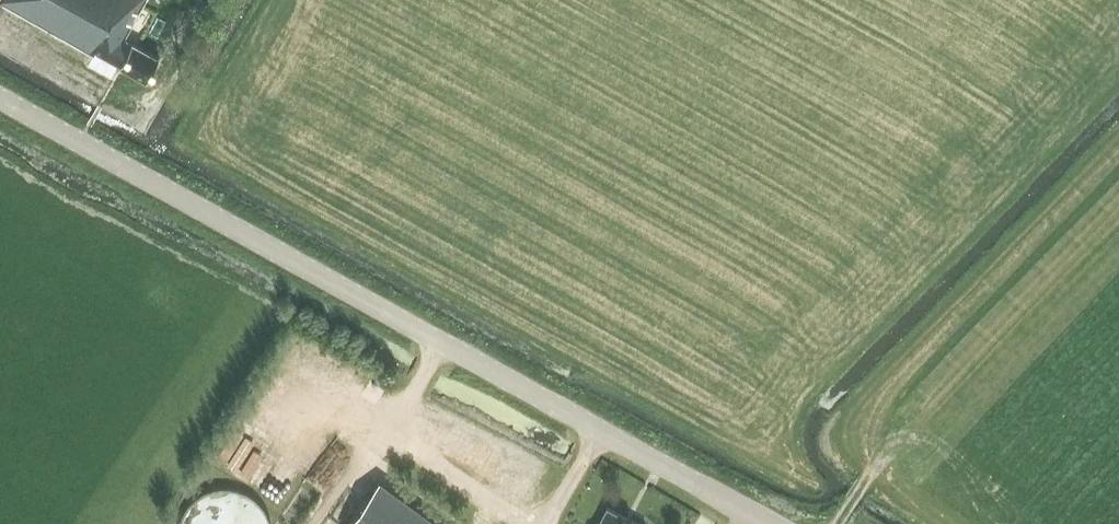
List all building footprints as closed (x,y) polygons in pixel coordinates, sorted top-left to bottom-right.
[(159,57),(124,37),(145,0),(0,0),(0,1),(0,2),(95,55),(97,51),(147,79),(159,57)] [(251,507),(229,493),(202,494),(182,511),(178,523),(257,523),(251,507)] [(366,501),(349,523),(399,523),(366,501)] [(608,508),(599,523),(639,523),(608,508)]
